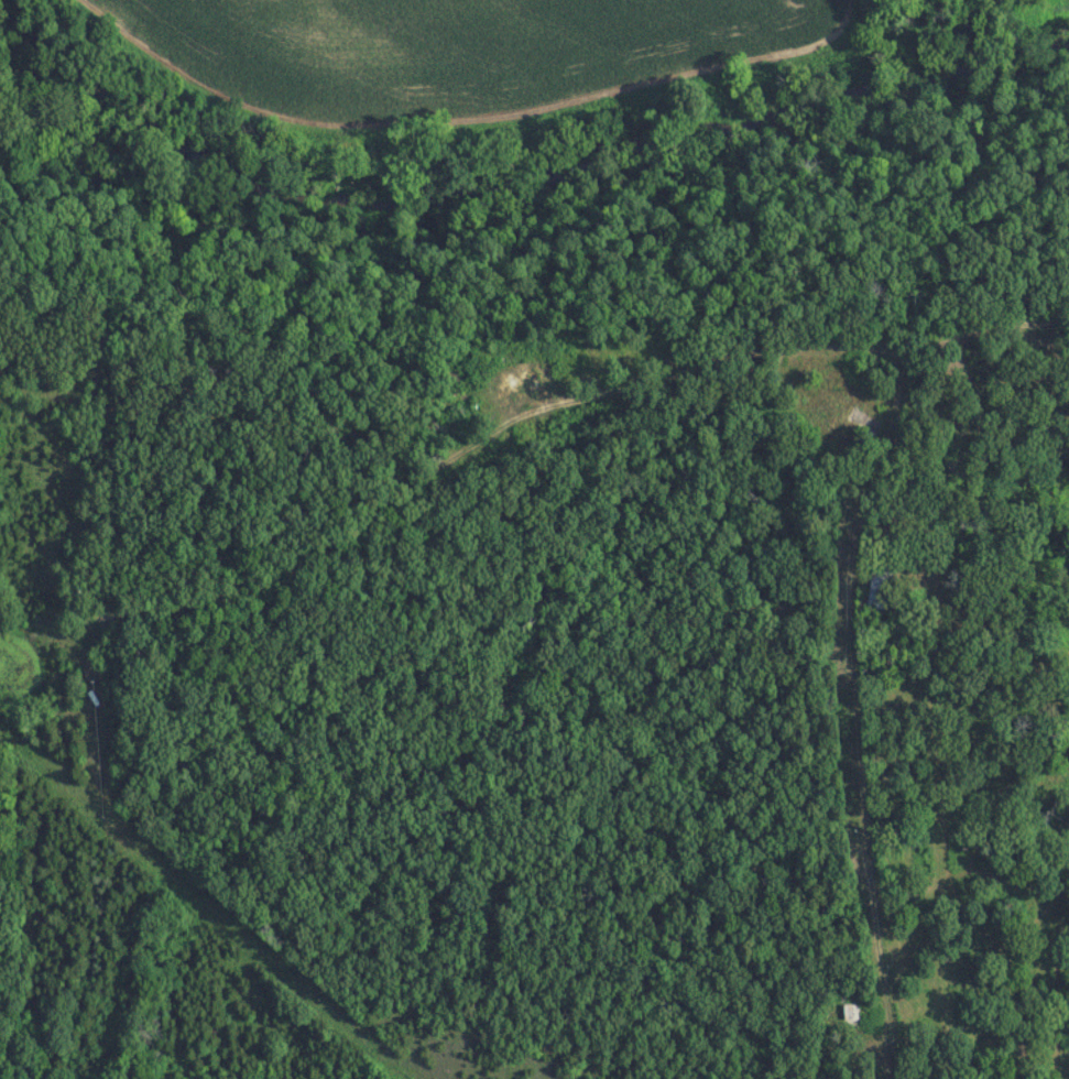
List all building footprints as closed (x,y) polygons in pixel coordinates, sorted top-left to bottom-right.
[(896,555),(877,552),(868,608),(887,611),(896,555)]
